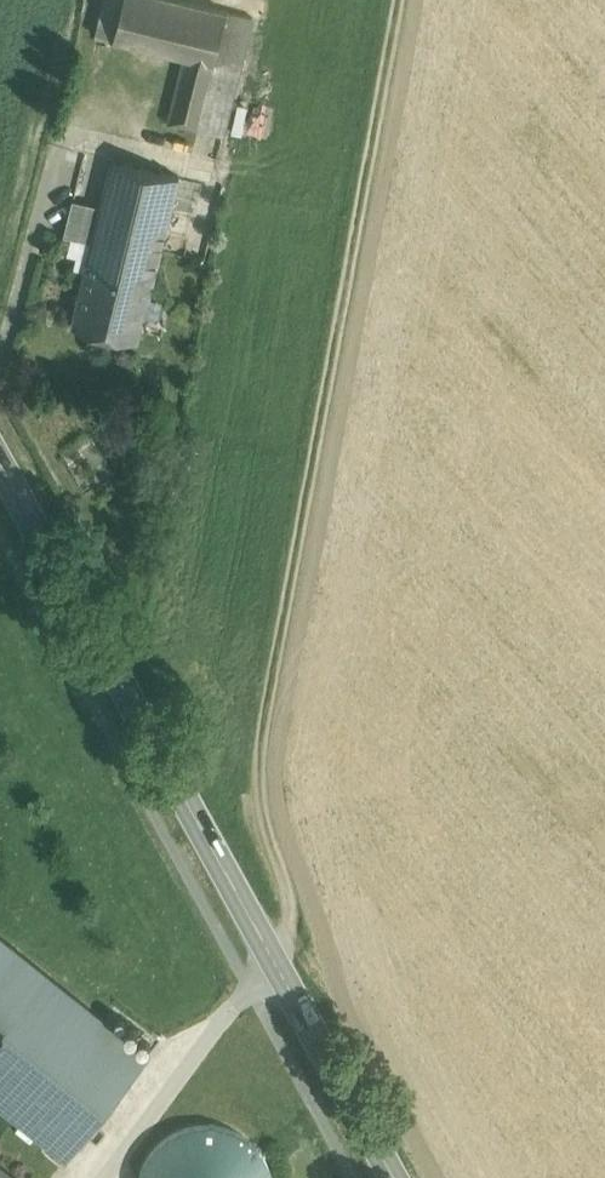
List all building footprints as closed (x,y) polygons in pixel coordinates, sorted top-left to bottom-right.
[(96,33),(114,38),(123,0),(104,0),(96,33)] [(185,0),(123,0),(114,38),(184,56),(185,56),(214,62),(227,10),(185,0)] [(214,62),(198,128),(222,134),(252,17),(227,10),(214,62)] [(214,62),(185,56),(169,121),(198,128),(214,62)] [(179,175),(112,159),(89,253),(156,269),(179,175)] [(98,204),(73,198),(64,233),(89,239),(98,204)] [(156,269),(89,253),(72,323),(138,339),(156,269)] [(0,934),(0,1099),(67,1153),(148,1052),(104,1017),(0,934)] [(138,1177),(273,1177),(267,1158),(247,1134),(224,1122),(198,1121),(172,1129),(150,1148),(138,1177)] [(0,1161),(0,1177),(21,1177),(0,1161)]
